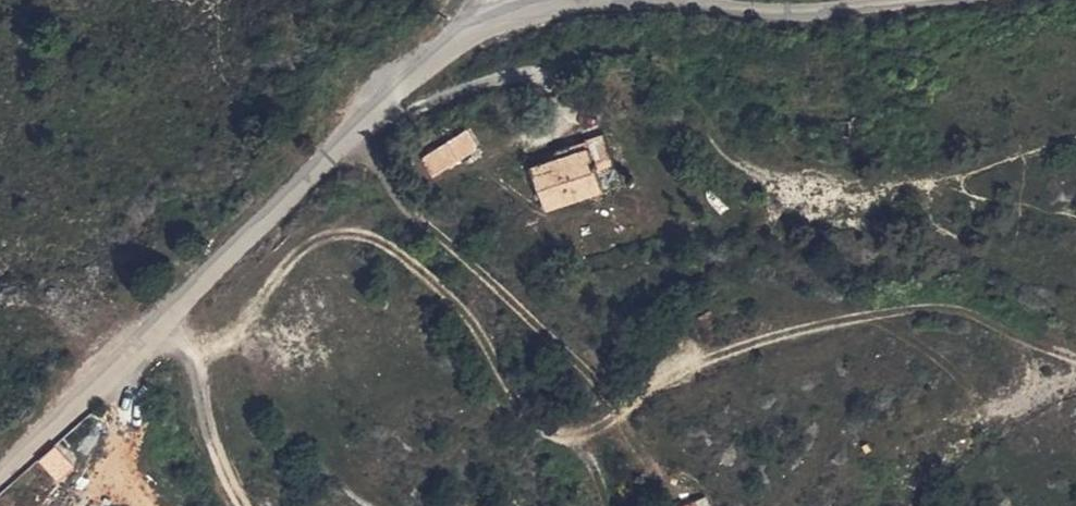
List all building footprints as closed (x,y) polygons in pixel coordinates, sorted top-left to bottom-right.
[(475,145),(467,130),(420,155),(429,171),(475,145)] [(613,169),(602,135),(556,150),(559,158),(531,169),(544,209),(603,189),(597,175),(613,169)] [(67,437),(84,452),(104,431),(87,416),(67,437)] [(76,469),(55,447),(37,465),(59,487),(76,469)] [(671,497),(674,505),(699,505),(694,490),(671,497)]
